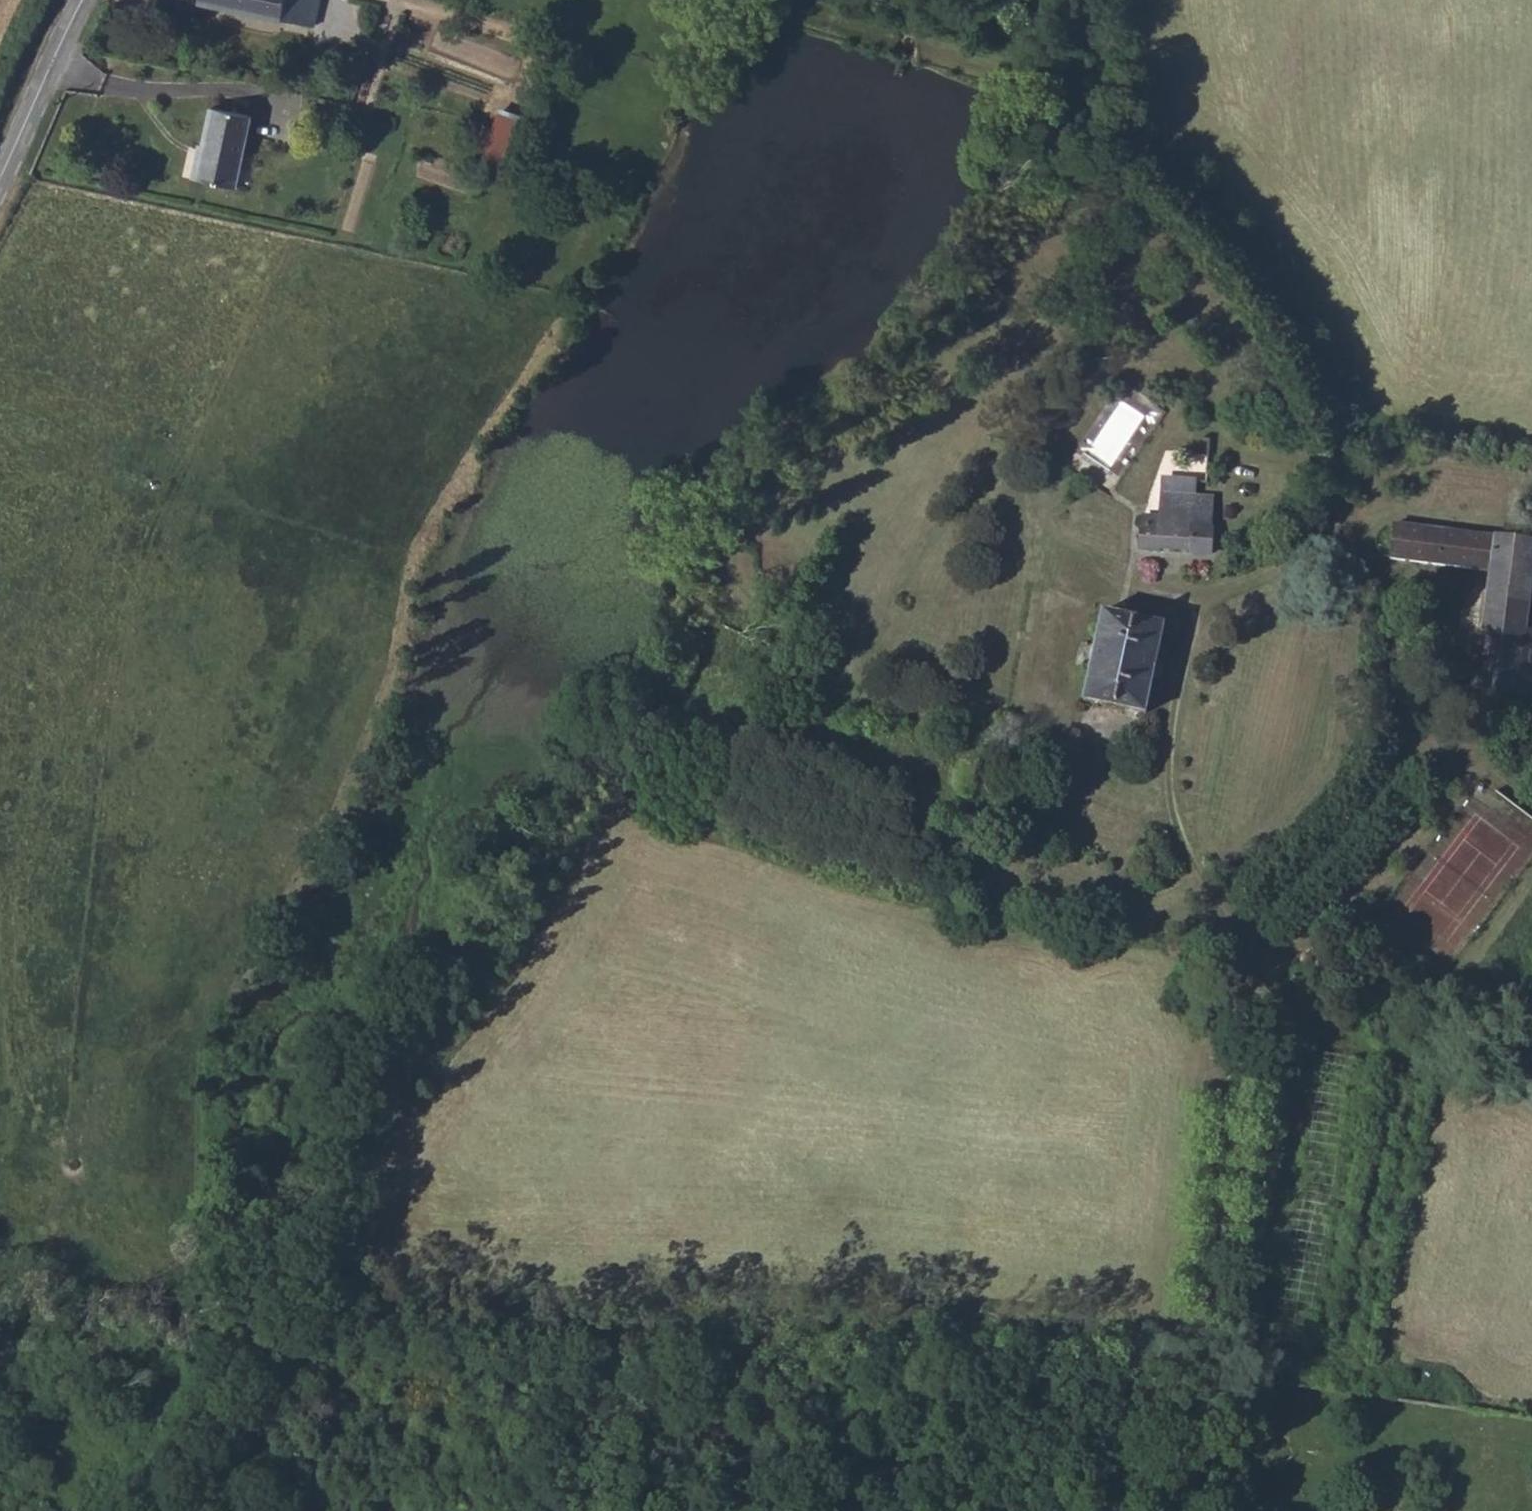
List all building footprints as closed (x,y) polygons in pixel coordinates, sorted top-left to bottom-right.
[(242,10),(245,0),(189,0),(242,10)] [(242,10),(309,24),(315,0),(245,0),(242,10)] [(194,155),(191,175),(234,184),(248,112),(209,105),(198,156),(194,155)] [(502,159),(516,115),(500,109),(485,153),(502,159)] [(1121,398),(1085,453),(1111,470),(1146,415),(1121,398)] [(1141,528),(1139,545),(1187,550),(1186,554),(1208,556),(1213,525),(1194,524),(1192,530),(1159,528),(1160,519),(1144,517),(1141,528)] [(1395,557),(1493,571),(1481,670),(1477,677),(1475,691),(1519,698),(1529,629),(1531,605),(1531,540),(1399,523),(1395,557)] [(1103,612),(1085,702),(1147,715),(1164,625),(1103,612)] [(1519,698),(1531,699),(1531,630),(1529,629),(1519,698)]
